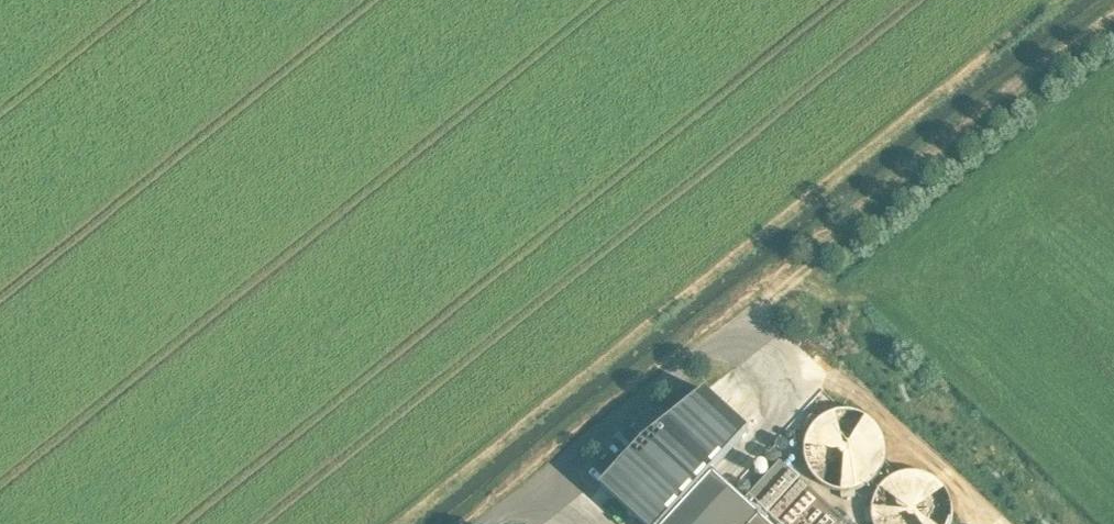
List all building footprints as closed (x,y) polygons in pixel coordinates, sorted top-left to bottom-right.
[(602,486),(643,523),(850,523),(781,461),(745,500),(713,470),(750,430),(707,391),(641,441),(602,486)] [(883,443),(850,404),(802,444),(836,483),(883,443)] [(882,523),(939,523),(940,478),(882,477),(882,523)]
